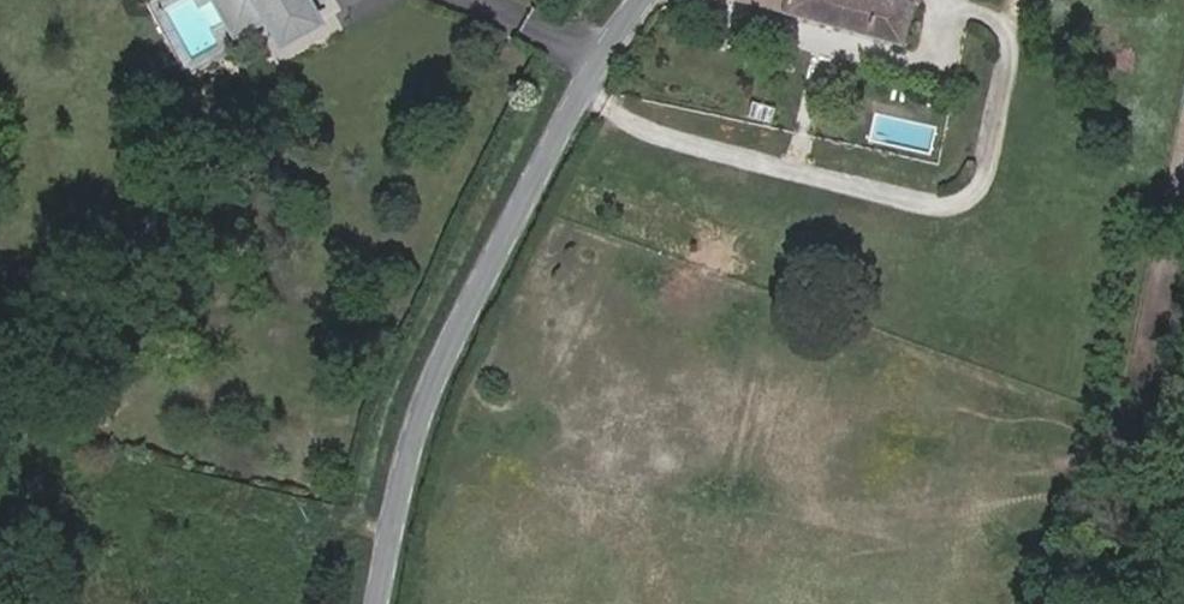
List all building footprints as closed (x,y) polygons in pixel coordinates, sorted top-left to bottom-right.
[(274,0),(234,0),(243,17),(274,0)] [(291,27),(327,6),(324,0),(276,0),(291,27)] [(905,43),(917,0),(748,0),(905,43)]
